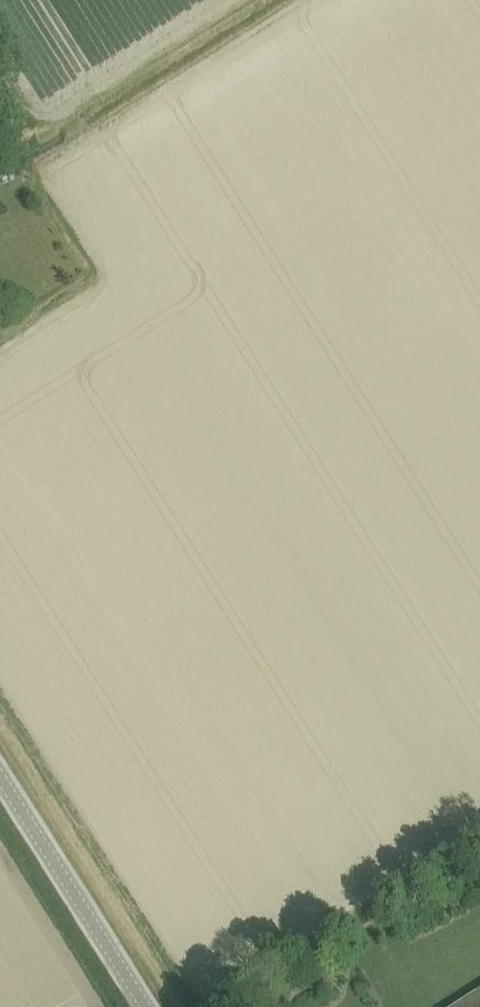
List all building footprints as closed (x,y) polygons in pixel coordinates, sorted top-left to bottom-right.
[(456,1006),(479,1006),(479,991),(456,1006)]
